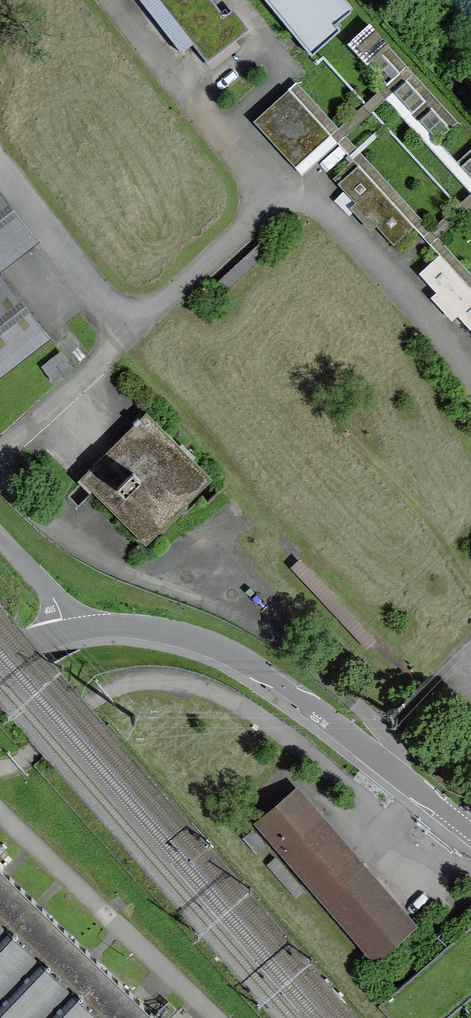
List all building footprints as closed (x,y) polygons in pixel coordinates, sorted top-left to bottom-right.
[(207,62),(235,40),(220,21),(225,17),(212,0),(141,0),(182,52),(192,43),(207,62)] [(311,55),(341,30),(336,24),(351,12),(341,0),(266,0),(311,55)] [(369,25),(349,43),(386,84),(398,73),(380,53),(388,46),(369,25)] [(406,81),(394,92),(412,112),(424,101),(406,81)] [(288,89),(253,121),(295,167),(330,135),(288,89)] [(431,109),(420,120),(438,140),(450,129),(431,109)] [(458,163),(470,177),(470,151),(458,163)] [(353,160),(333,179),(394,245),(414,226),(353,160)] [(36,237),(0,191),(0,265),(36,237)] [(259,244),(217,284),(224,292),(267,252),(259,244)] [(419,273),(470,330),(470,290),(439,255),(419,273)] [(52,337),(0,271),(0,377),(52,337)] [(59,353),(43,366),(56,381),(72,368),(59,353)] [(80,479),(146,545),(213,479),(146,412),(80,479)] [(297,791),(260,822),(375,956),(412,925),(297,791)] [(0,867),(0,1017),(158,1017),(0,867)]
